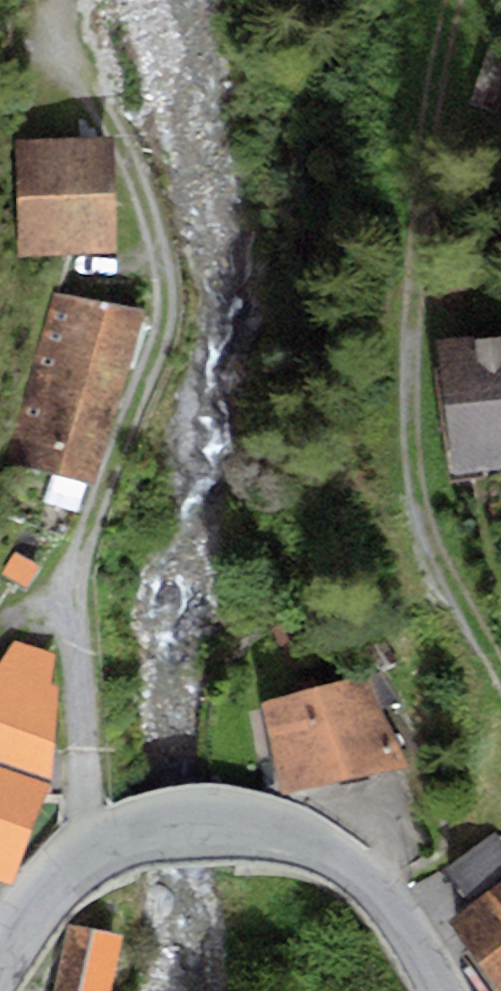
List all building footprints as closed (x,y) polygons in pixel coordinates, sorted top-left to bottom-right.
[(467,103),(500,115),(500,51),(488,46),(467,103)] [(20,253),(111,250),(107,135),(16,138),(20,253)] [(10,457),(89,480),(144,310),(56,294),(10,457)] [(452,473),(500,468),(500,329),(437,336),(452,473)] [(16,553),(4,575),(31,589),(43,567),(16,553)] [(267,617),(286,664),(312,654),(293,606),(267,617)] [(50,784),(60,688),(48,681),(51,653),(12,640),(0,659),(0,765),(50,784)] [(284,791),(407,767),(379,708),(398,703),(381,669),(261,700),(284,791)] [(12,884),(50,784),(0,765),(0,879),(12,884)] [(473,904),(500,881),(500,840),(492,828),(443,864),(473,904)] [(451,921),(469,948),(461,956),(490,990),(500,990),(500,881),(473,904),(451,921)] [(67,922),(53,990),(126,990),(137,936),(67,922)]
